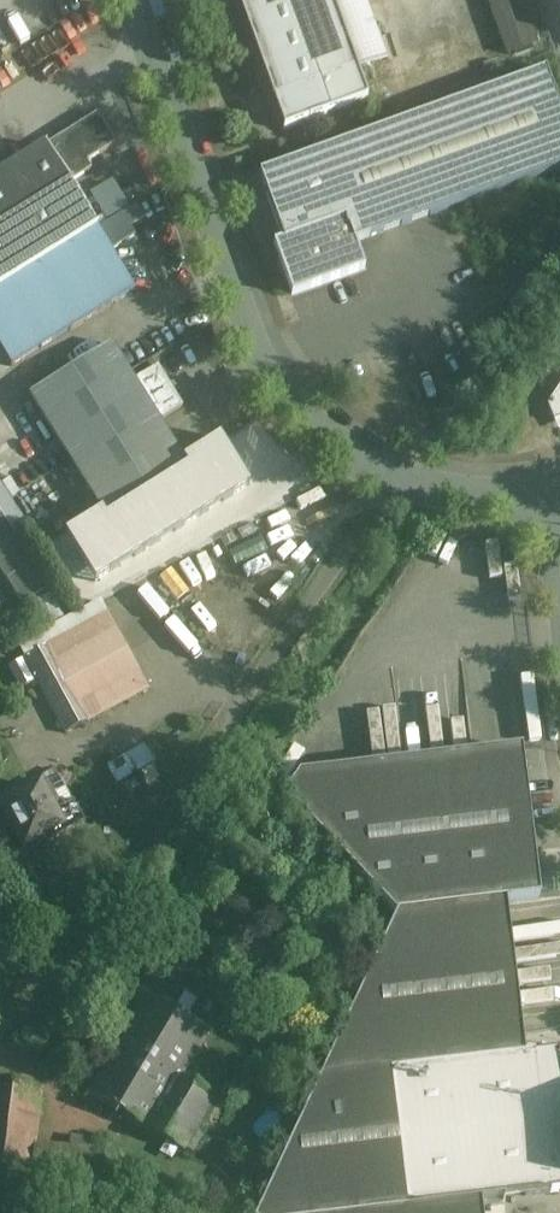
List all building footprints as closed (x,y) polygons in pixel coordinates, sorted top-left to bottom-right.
[(284,131),(367,101),(331,0),(236,0),(284,131)] [(541,42),(524,0),(487,0),(509,55),(541,42)] [(283,242),(346,219),(355,244),(559,170),(559,118),(544,73),(259,176),(283,242)] [(97,116),(45,148),(68,186),(91,171),(87,164),(116,146),(97,116)] [(45,148),(0,176),(0,290),(14,282),(96,230),(68,186),(45,148)] [(83,200),(112,247),(146,226),(117,179),(83,200)] [(365,271),(355,244),(346,219),(283,242),(273,246),(292,296),(365,271)] [(96,230),(14,282),(52,343),(134,292),(96,230)] [(0,290),(0,351),(9,366),(11,368),(52,343),(14,282),(0,290)] [(133,382),(111,346),(29,397),(106,520),(187,469),(159,423),(133,382)] [(9,366),(0,351),(0,371),(9,366)] [(183,407),(158,367),(133,382),(159,423),(183,407)] [(547,406),(554,422),(559,420),(559,387),(547,406)] [(29,525),(0,478),(0,543),(29,525)] [(107,614),(23,659),(65,735),(148,691),(107,614)] [(521,753),(295,780),(284,798),(394,918),(506,904),(539,900),(521,753)] [(47,784),(2,808),(5,814),(2,819),(6,826),(12,827),(24,850),(43,840),(46,846),(85,826),(73,804),(61,811),(47,784)] [(394,918),(260,1212),(484,1212),(483,1202),(409,1210),(393,1073),(524,1058),(506,904),(394,918)] [(152,996),(91,1097),(184,1154),(217,1099),(185,1079),(213,1033),(178,1012),(152,996)] [(393,1073),(409,1210),(483,1202),(559,1193),(559,1061),(559,1054),(524,1058),(393,1073)] [(40,1093),(0,1087),(0,1173),(99,1187),(101,1176),(115,1177),(118,1155),(35,1145),(40,1093)]
